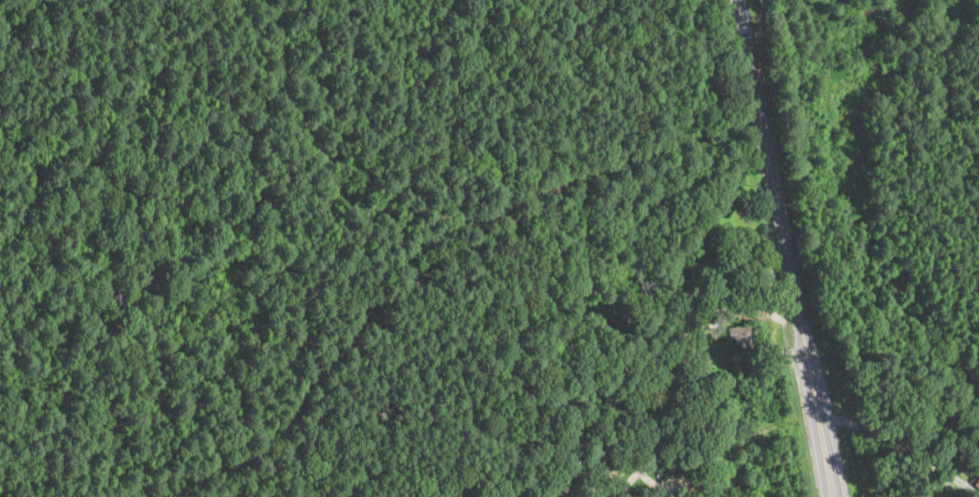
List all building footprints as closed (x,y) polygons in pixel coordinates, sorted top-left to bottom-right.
[(737,362),(747,361),(743,335),(733,337),(737,362)] [(971,483),(978,490),(978,472),(971,483)]
